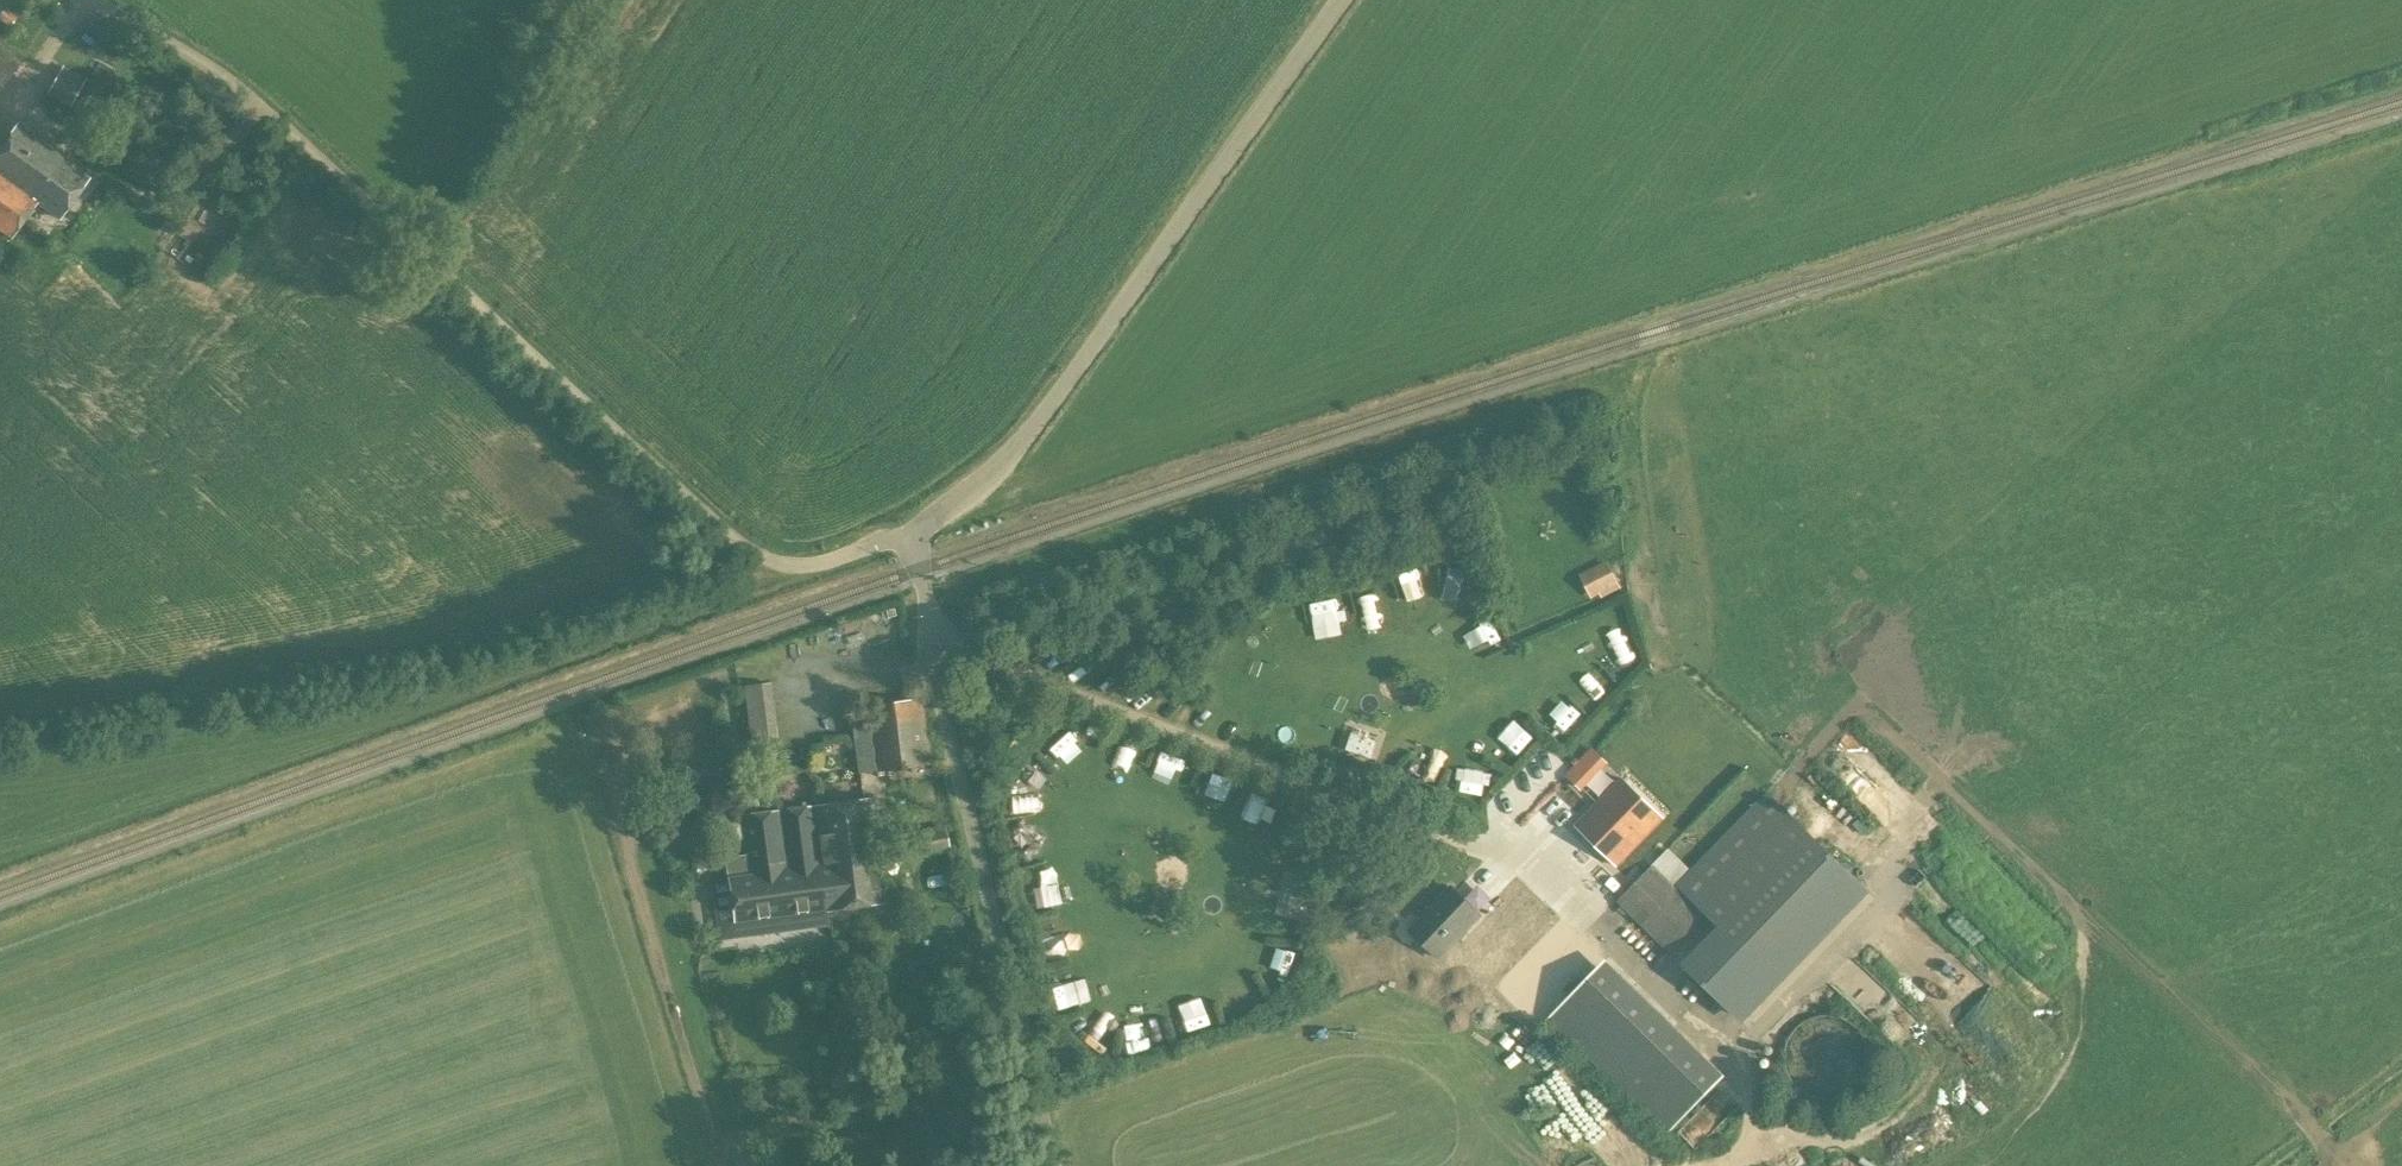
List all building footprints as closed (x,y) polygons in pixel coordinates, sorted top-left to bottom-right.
[(15,70),(0,57),(0,88),(15,70)] [(62,63),(47,94),(71,106),(86,75),(62,63)] [(98,64),(77,99),(93,107),(114,72),(98,64)] [(0,150),(0,232),(11,240),(38,204),(61,220),(88,179),(17,128),(0,150)] [(1607,561),(1580,575),(1591,598),(1599,594),(1601,597),(1620,587),(1607,561)] [(776,683),(749,682),(748,747),(774,748),(776,683)] [(865,705),(867,716),(851,718),(858,773),(874,771),(874,773),(934,765),(925,699),(865,705)] [(1376,761),(1386,730),(1348,717),(1338,749),(1376,761)] [(1622,778),(1575,826),(1616,865),(1663,818),(1622,778)] [(869,799),(812,807),(812,806),(738,816),(744,856),(723,858),(733,922),(826,910),(827,911),(883,903),(878,865),(950,850),(944,823),(874,837),(869,799)] [(1673,956),(1709,918),(1676,887),(1652,864),(1616,903),(1673,956)] [(1450,890),(1410,933),(1438,960),(1479,917),(1450,890)] [(1595,971),(1549,1017),(1669,1134),(1714,1088),(1595,971)] [(1786,1044),(1784,1057),(1786,1069),(1791,1080),(1799,1089),(1810,1096),(1822,1098),(1835,1098),(1846,1093),(1856,1085),(1863,1075),(1867,1063),(1867,1051),(1863,1039),(1856,1029),(1847,1021),(1835,1016),(1823,1015),(1811,1018),(1800,1024),(1791,1033),(1786,1044)]
